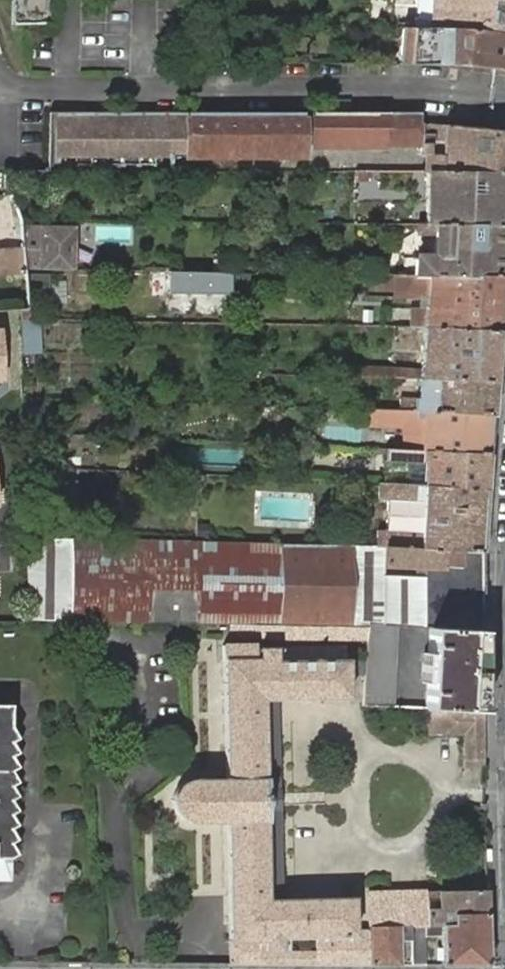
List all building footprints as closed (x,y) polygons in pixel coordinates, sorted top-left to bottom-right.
[(12,25),(59,22),(59,0),(12,0),(12,25)] [(504,34),(504,0),(418,0),(417,19),(415,19),(415,28),(504,34)] [(398,63),(433,63),(496,68),(504,69),(504,34),(415,28),(402,28),(398,63)] [(302,121),(302,112),(189,112),(58,115),(56,168),(170,166),(170,155),(186,154),(186,155),(204,156),(302,157),(302,121)] [(314,121),(314,112),(302,112),(302,121),(314,121)] [(490,130),(419,123),(420,112),(314,112),(314,121),(314,145),(359,144),(360,146),(362,148),(385,148),(385,147),(385,144),(405,144),(420,144),(420,154),(424,155),(424,171),(426,171),(504,172),(504,132),(490,130)] [(426,171),(425,224),(504,225),(504,172),(426,171)] [(418,224),(417,233),(435,232),(434,239),(434,248),(433,258),(415,258),(415,275),(504,277),(504,262),(504,225),(425,224),(418,224)] [(72,228),(20,226),(22,244),(24,268),(71,269),(72,228)] [(22,244),(0,245),(0,274),(25,272),(24,268),(22,244)] [(230,294),(230,273),(169,271),(170,293),(230,294)] [(412,308),(411,327),(425,327),(499,330),(504,277),(415,275),(404,275),(395,276),(394,297),(427,297),(426,307),(412,308)] [(39,321),(20,320),(20,351),(39,351),(39,321)] [(495,382),(499,330),(425,327),(422,371),(344,366),(343,377),(406,379),(421,380),(438,380),(495,382)] [(492,414),(495,382),(438,380),(421,380),(421,385),(420,399),(416,399),(416,400),(401,399),(400,410),(412,411),(418,411),(492,414)] [(489,454),(492,414),(418,411),(412,411),(400,410),(363,409),(363,425),(411,428),(410,451),(423,451),(489,454)] [(410,451),(384,449),(384,460),(426,462),(425,485),(487,489),(489,454),(423,451),(410,451)] [(425,485),(379,482),(378,498),(387,498),(421,499),(420,530),(386,529),(378,529),(377,548),(482,551),(487,489),(425,485)] [(421,499),(387,498),(386,529),(420,530),(421,499)] [(427,627),(483,630),(482,551),(377,548),(196,542),(27,537),(29,620),(76,621),(229,624),(365,627),(366,623),(396,625),(427,627)] [(365,627),(365,638),(361,705),(392,707),(396,625),(366,623),(365,627)] [(365,627),(229,624),(228,637),(365,638),(365,627)] [(464,711),(483,712),(483,630),(427,627),(426,662),(421,662),(420,675),(425,675),(424,709),(429,709),(464,711)] [(369,964),(369,942),(350,942),(350,936),(354,936),(353,897),(280,899),(266,899),(262,699),(276,699),(348,698),(347,659),(343,659),(343,646),(275,648),(274,647),(257,647),(257,648),(252,648),(252,644),(222,645),(225,779),(191,779),(186,780),(181,782),(178,785),(174,789),(174,792),(152,793),(152,811),(174,810),(178,816),(182,819),(188,822),(226,822),(229,955),(258,954),(259,951),(288,950),(288,938),(325,936),(326,964),(369,964)] [(266,899),(280,899),(278,798),(276,699),(262,699),(266,899)] [(2,858),(8,857),(8,841),(8,828),(9,740),(9,707),(0,707),(0,875),(2,875),(2,858)] [(429,709),(428,733),(465,732),(465,766),(484,766),(484,765),(483,712),(464,711),(429,709)] [(487,913),(486,889),(439,890),(438,908),(427,908),(427,925),(453,925),(453,915),(487,913)] [(438,908),(439,890),(427,891),(427,908),(438,908)] [(427,908),(427,891),(367,892),(368,925),(410,926),(425,926),(427,925),(427,908)] [(488,965),(487,913),(453,915),(453,925),(427,925),(425,926),(410,926),(410,964),(424,965),(425,936),(442,936),(441,965),(488,965)] [(410,926),(368,925),(369,942),(369,964),(410,964),(410,926)]
